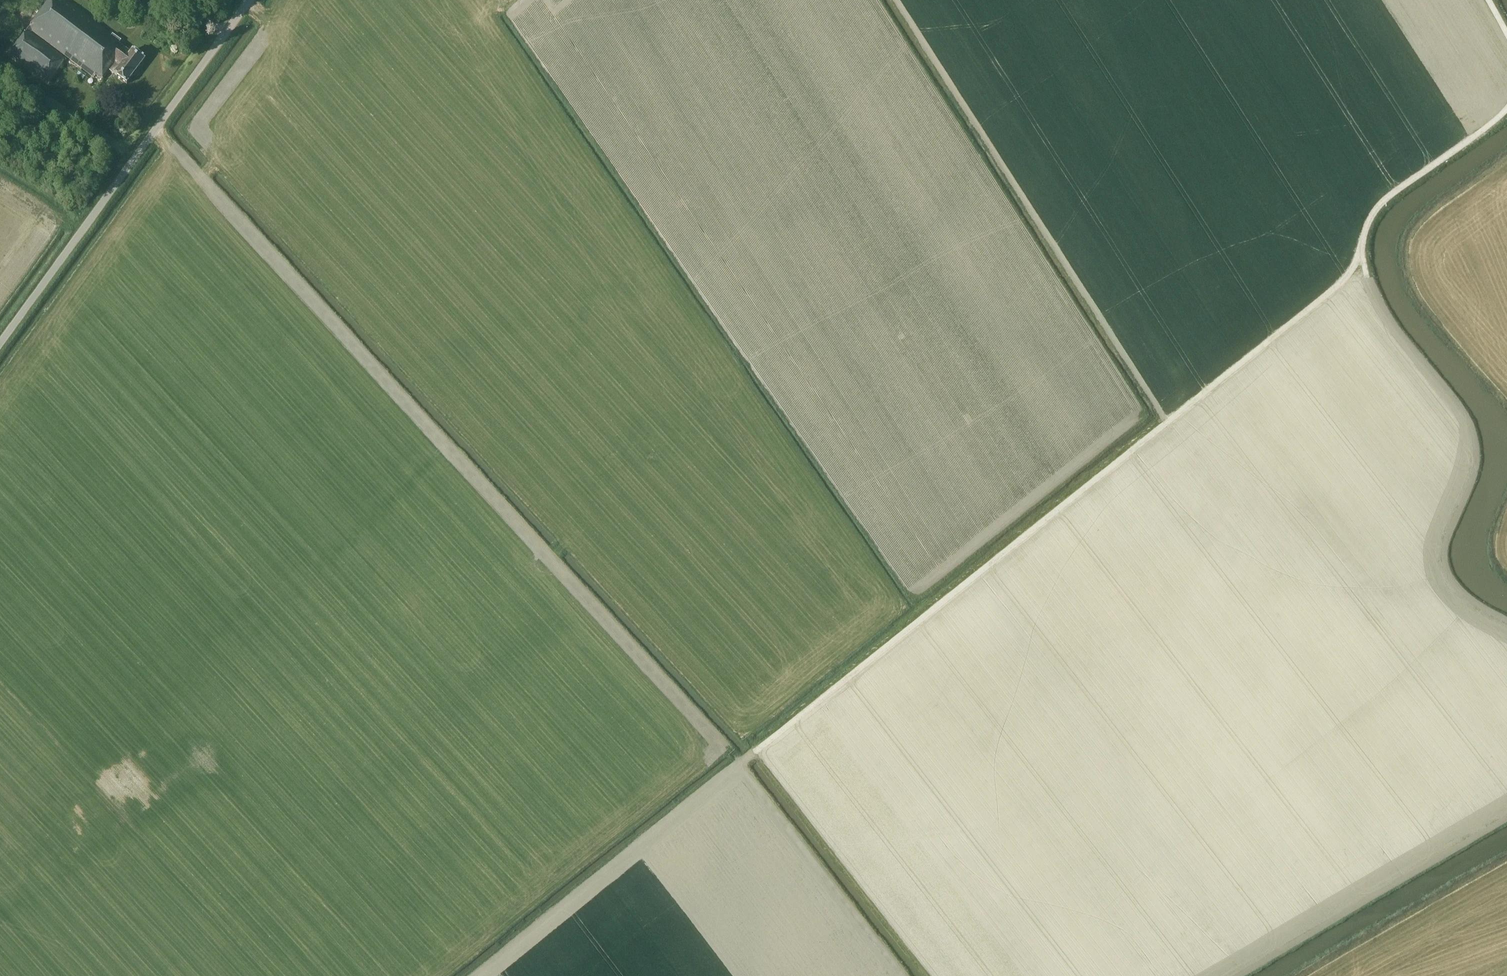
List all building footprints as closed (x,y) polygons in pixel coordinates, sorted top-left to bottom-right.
[(64,0),(50,0),(7,58),(48,86),(68,60),(94,79),(96,77),(102,82),(109,73),(127,86),(146,61),(133,51),(130,54),(118,45),(120,42),(64,0)]
